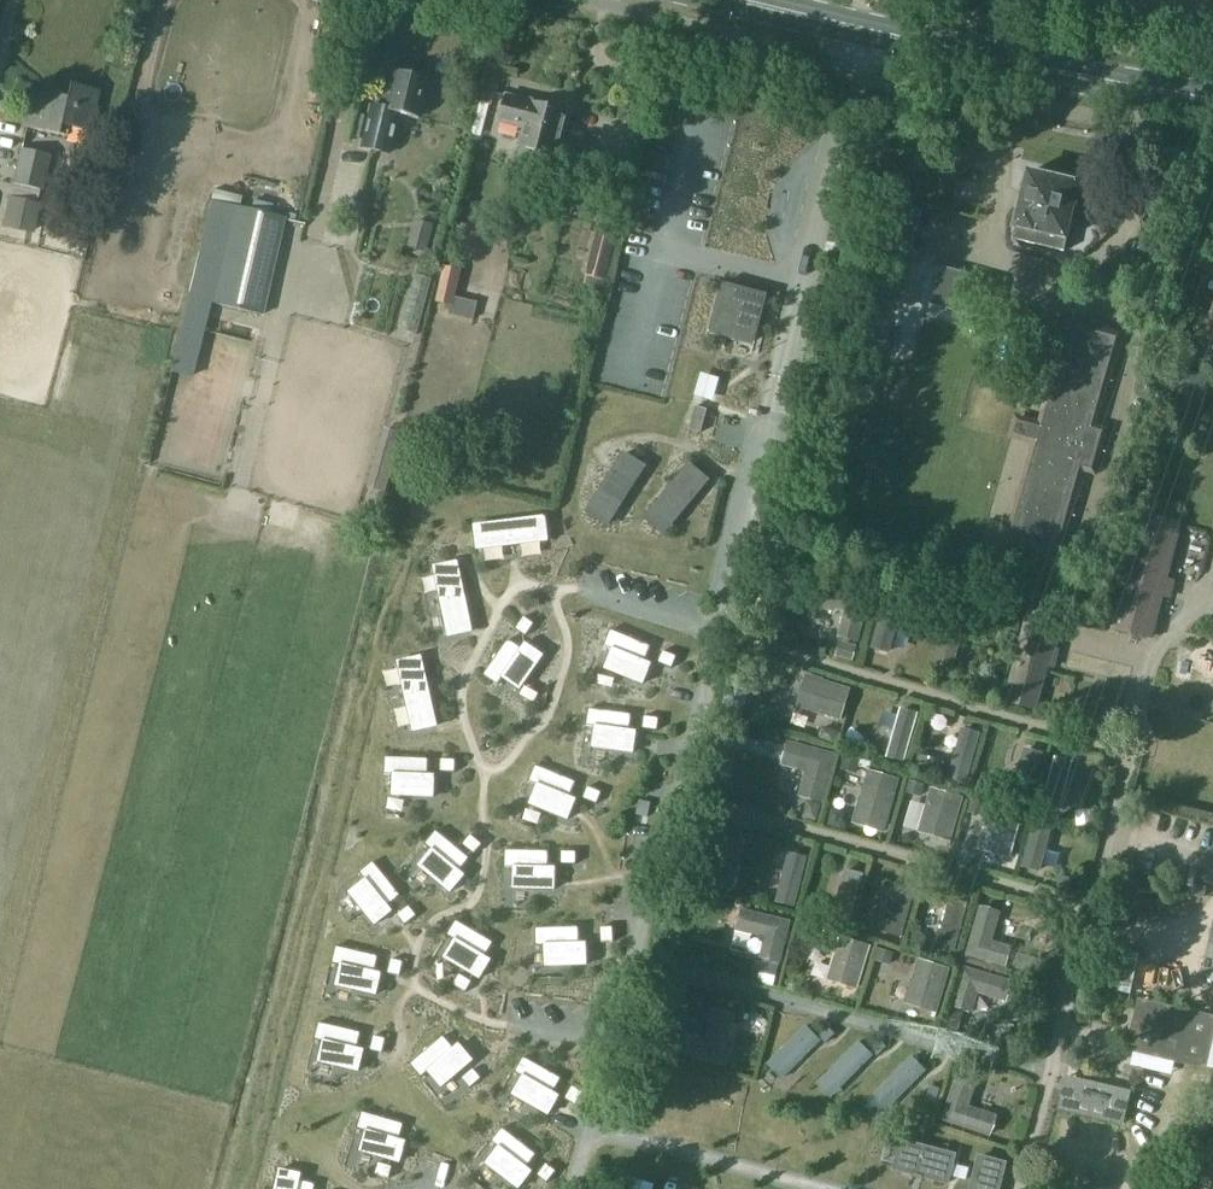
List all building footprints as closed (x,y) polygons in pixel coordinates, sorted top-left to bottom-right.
[(370,106),(367,118),(360,147),(389,154),(398,115),(416,119),(425,78),(394,71),(389,94),(386,93),(382,109),(370,106)] [(87,131),(91,113),(95,114),(100,92),(69,85),(66,99),(58,97),(35,92),(27,127),(59,135),(67,136),(69,127),(87,131)] [(490,105),(493,105),(496,93),(484,90),(481,102),(490,105)] [(508,96),(501,121),(527,128),(522,146),(519,159),(556,169),(560,156),(572,111),(560,108),(552,106),(551,102),(544,100),(543,100),(541,103),(539,103),(539,104),(508,96)] [(21,149),(13,183),(39,190),(42,190),(50,156),(21,149)] [(563,150),(557,172),(576,177),(568,207),(594,214),(608,161),(582,154),(563,150)] [(1091,184),(1081,182),(1081,181),(1031,168),(1013,238),(1064,251),(1076,203),(1086,206),(1091,184)] [(9,199),(3,226),(29,232),(36,205),(36,202),(39,190),(13,183),(9,199)] [(188,297),(212,303),(263,314),(285,218),(236,207),(210,201),(188,297)] [(427,252),(435,224),(416,219),(408,247),(427,252)] [(607,280),(615,251),(593,246),(586,275),(587,275),(585,284),(604,289),(606,280),(607,280)] [(462,269),(446,265),(437,301),(454,305),(462,269)] [(996,280),(942,266),(932,303),(986,318),(989,307),(998,309),(1000,300),(992,298),(996,280)] [(724,282),(711,334),(722,336),(722,334),(753,342),(760,316),(757,315),(762,294),(729,285),(729,284),(724,282)] [(1074,326),(1047,422),(1013,541),(1054,553),(1079,464),(1091,467),(1101,432),(1089,429),(1108,359),(1114,337),(1074,326)] [(697,406),(690,429),(702,433),(708,409),(697,406)] [(368,487),(387,493),(405,434),(386,428),(368,487)] [(626,454),(594,503),(614,516),(646,466),(626,454)] [(691,465),(654,510),(672,525),(709,480),(691,465)] [(1151,637),(1180,526),(1143,516),(1114,627),(1151,637)] [(546,517),(475,526),(478,549),(549,540),(546,517)] [(473,631),(458,562),(435,567),(450,636),(473,631)] [(870,594),(825,581),(819,602),(846,610),(839,636),(856,641),(870,594)] [(907,602),(889,597),(875,646),(893,652),(907,602)] [(938,636),(945,614),(929,610),(923,632),(938,636)] [(1006,700),(1035,707),(1058,617),(1028,610),(1006,700)] [(535,623),(525,616),(516,629),(527,636),(535,623)] [(967,621),(949,616),(935,665),(953,670),(967,621)] [(652,646),(611,629),(605,646),(614,649),(606,668),(644,684),(652,664),(646,661),(652,646)] [(1012,648),(1016,634),(1006,631),(1003,645),(1012,648)] [(498,685),(504,677),(521,689),(544,655),(527,643),(523,648),(509,639),(484,675),(498,685)] [(855,645),(843,642),(839,654),(852,657),(855,645)] [(678,656),(664,651),(659,662),(673,668),(678,656)] [(422,656),(399,662),(415,731),(438,726),(422,656)] [(827,678),(810,673),(799,706),(842,720),(852,688),(826,679),(827,678)] [(923,712),(905,707),(891,756),(909,761),(923,712)] [(631,730),(633,714),(589,708),(587,725),(596,727),(594,747),(634,753),(637,731),(631,730)] [(660,718),(645,716),(643,728),(658,730),(660,718)] [(836,744),(839,744),(842,733),(839,732),(840,731),(823,726),(819,740),(836,745),(836,744)] [(856,750),(866,738),(853,727),(843,739),(856,750)] [(964,727),(950,776),(968,782),(982,732),(964,727)] [(783,765),(808,772),(801,797),(825,803),(838,754),(806,746),(807,743),(799,741),(798,744),(790,741),(783,765)] [(1048,752),(1030,747),(1015,797),(1034,802),(1048,752)] [(841,769),(857,773),(861,759),(844,755),(841,769)] [(917,766),(943,774),(946,762),(921,755),(917,766)] [(1077,760),(1059,755),(1045,805),(1063,810),(1077,760)] [(429,775),(430,758),(386,757),(385,774),(394,774),(393,795),(435,797),(436,775),(429,775)] [(457,760),(442,759),(441,772),(456,772),(457,760)] [(571,797),(577,782),(536,765),(530,781),(538,785),(531,804),(569,819),(577,799),(571,797)] [(868,771),(857,810),(888,819),(899,780),(868,771)] [(984,777),(974,788),(987,799),(997,788),(984,777)] [(905,792),(922,797),(925,784),(909,779),(905,792)] [(603,792),(589,786),(584,798),(598,804),(603,792)] [(932,788),(919,832),(952,842),(965,798),(932,788)] [(988,802),(971,798),(968,812),(984,816),(988,802)] [(651,802),(641,800),(638,814),(648,817),(651,802)] [(808,800),(804,817),(818,821),(822,804),(808,800)] [(990,800),(976,850),(1012,860),(1026,810),(990,800)] [(831,808),(827,824),(841,828),(846,812),(831,808)] [(1078,825),(1095,824),(1094,810),(1077,811),(1078,825)] [(1025,866),(1043,871),(1057,821),(1039,816),(1025,866)] [(433,850),(420,866),(452,892),(465,875),(460,871),(471,858),(437,830),(426,844),(433,850)] [(472,834),(464,844),(475,854),(483,844),(472,834)] [(751,841),(733,835),(719,885),(737,890),(751,841)] [(550,851),(506,850),(506,867),(515,867),(514,888),(556,889),(556,867),(550,867),(550,851)] [(578,852),(562,851),(562,864),(577,864),(578,852)] [(790,852),(776,902),(794,907),(808,858),(790,852)] [(366,880),(350,892),(376,924),(393,911),(389,906),(402,896),(374,861),(360,872),(366,880)] [(846,869),(832,919),(850,924),(865,874),(846,869)] [(1061,876),(1058,889),(1071,891),(1073,878),(1061,876)] [(754,879),(743,887),(755,901),(765,892),(754,879)] [(898,884),(884,933),(902,938),(916,889),(898,884)] [(1198,886),(1196,895),(1205,897),(1207,888),(1198,886)] [(816,893),(805,902),(816,916),(827,907),(816,893)] [(940,948),(958,953),(972,903),(954,898),(940,948)] [(410,906),(398,915),(406,925),(418,916),(410,906)] [(740,908),(734,931),(751,935),(751,934),(757,936),(757,939),(758,942),(762,943),(758,958),(780,964),(790,921),(740,908)] [(1002,914),(980,908),(966,955),(1008,967),(1014,946),(994,940),(1002,914)] [(872,910),(859,917),(867,931),(880,924),(872,910)] [(456,940),(446,957),(481,978),(492,960),(486,957),(495,942),(457,920),(448,935),(456,940)] [(804,943),(820,943),(820,922),(804,923),(804,943)] [(580,927),(536,928),(537,946),(546,946),(547,966),(588,965),(587,943),(581,943),(580,927)] [(614,927),(601,927),(602,942),(615,942),(614,927)] [(929,941),(917,928),(906,937),(918,951),(929,941)] [(840,936),(827,980),(858,990),(872,946),(840,936)] [(337,946),(333,963),(342,965),(337,985),(377,994),(382,974),(376,972),(380,956),(337,946)] [(875,960),(891,965),(895,952),(878,948),(875,960)] [(1016,951),(1012,966),(1025,969),(1029,955),(1016,951)] [(392,959),(389,973),(401,976),(404,962),(392,959)] [(920,959),(912,986),(910,986),(904,1004),(938,1014),(952,969),(920,959)] [(775,985),(779,967),(763,963),(758,981),(775,985)] [(963,969),(952,1007),(974,1013),(979,995),(1007,1003),(1013,983),(963,969)] [(460,974),(454,985),(467,992),(473,981),(460,974)] [(1136,1052),(1207,1069),(1209,1062),(1212,1043),(1212,1020),(1147,1005),(1137,1045),(1136,1052)] [(713,1009),(709,1026),(710,1027),(707,1040),(687,1034),(681,1056),(722,1067),(737,1016),(713,1009)] [(950,1009),(945,1027),(959,1031),(964,1013),(950,1009)] [(320,1022),(315,1039),(325,1041),(320,1061),(360,1071),(365,1050),(359,1049),(362,1032),(320,1022)] [(784,1078),(821,1041),(807,1026),(770,1063),(774,1069),(779,1073),(784,1078)] [(836,1033),(829,1026),(820,1036),(827,1042),(836,1033)] [(375,1035),(371,1050),(384,1053),(387,1038),(375,1035)] [(444,1035),(411,1064),(422,1078),(429,1072),(443,1087),(474,1061),(460,1044),(455,1048),(444,1035)] [(887,1046),(880,1039),(871,1049),(878,1055),(887,1046)] [(843,1087),(874,1055),(861,1041),(827,1075),(839,1087),(843,1087)] [(647,1062),(648,1057),(645,1053),(640,1053),(636,1056),(636,1061),(639,1064),(644,1065),(647,1062)] [(524,1077),(514,1094),(549,1115),(560,1096),(555,1093),(563,1078),(525,1057),(516,1072),(524,1077)] [(890,1108),(927,1070),(914,1057),(876,1094),(890,1108)] [(967,1062),(961,1079),(976,1084),(982,1067),(967,1062)] [(474,1069),(463,1078),(471,1088),(483,1078),(474,1069)] [(1074,1080),(1067,1110),(1118,1122),(1125,1092),(1074,1080)] [(975,1089),(955,1082),(942,1120),(991,1136),(997,1118),(968,1108),(975,1089)] [(941,1088),(932,1084),(928,1097),(937,1100),(941,1088)] [(573,1086),(566,1099),(576,1105),(584,1092),(573,1086)] [(363,1111),(358,1128),(367,1131),(361,1151),(401,1162),(407,1142),(401,1140),(405,1124),(363,1111)] [(500,1147),(487,1163),(520,1188),(533,1172),(528,1167),(538,1154),(503,1127),(492,1142),(500,1147)] [(956,1155),(903,1141),(895,1169),(949,1183),(951,1175),(954,1164),(956,1155)] [(981,1157),(972,1188),(1000,1188),(1006,1163),(981,1157)] [(379,1162),(376,1174),(390,1179),(394,1166),(379,1162)] [(547,1163),(538,1175),(548,1183),(557,1171),(547,1163)] [(954,1164),(951,1175),(967,1180),(970,1168),(954,1164)] [(277,1188),(316,1188),(317,1184),(301,1180),(302,1174),(281,1169),(277,1188)]
